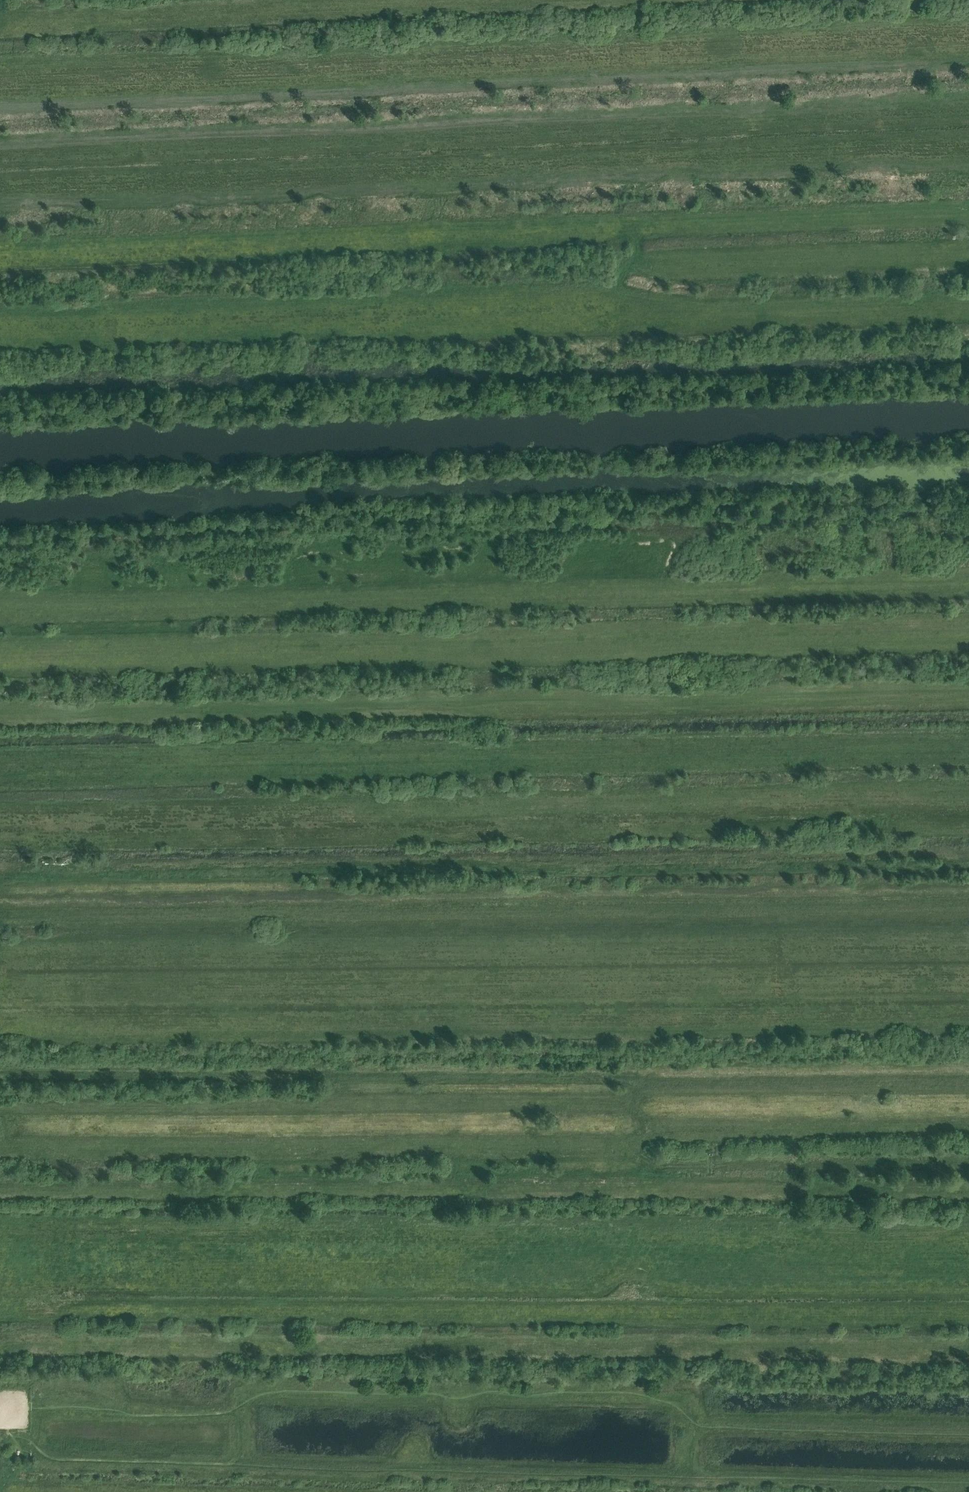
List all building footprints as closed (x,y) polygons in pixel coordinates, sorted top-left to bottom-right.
[(42,11),(42,1),(22,2),(23,13),(42,11)]
